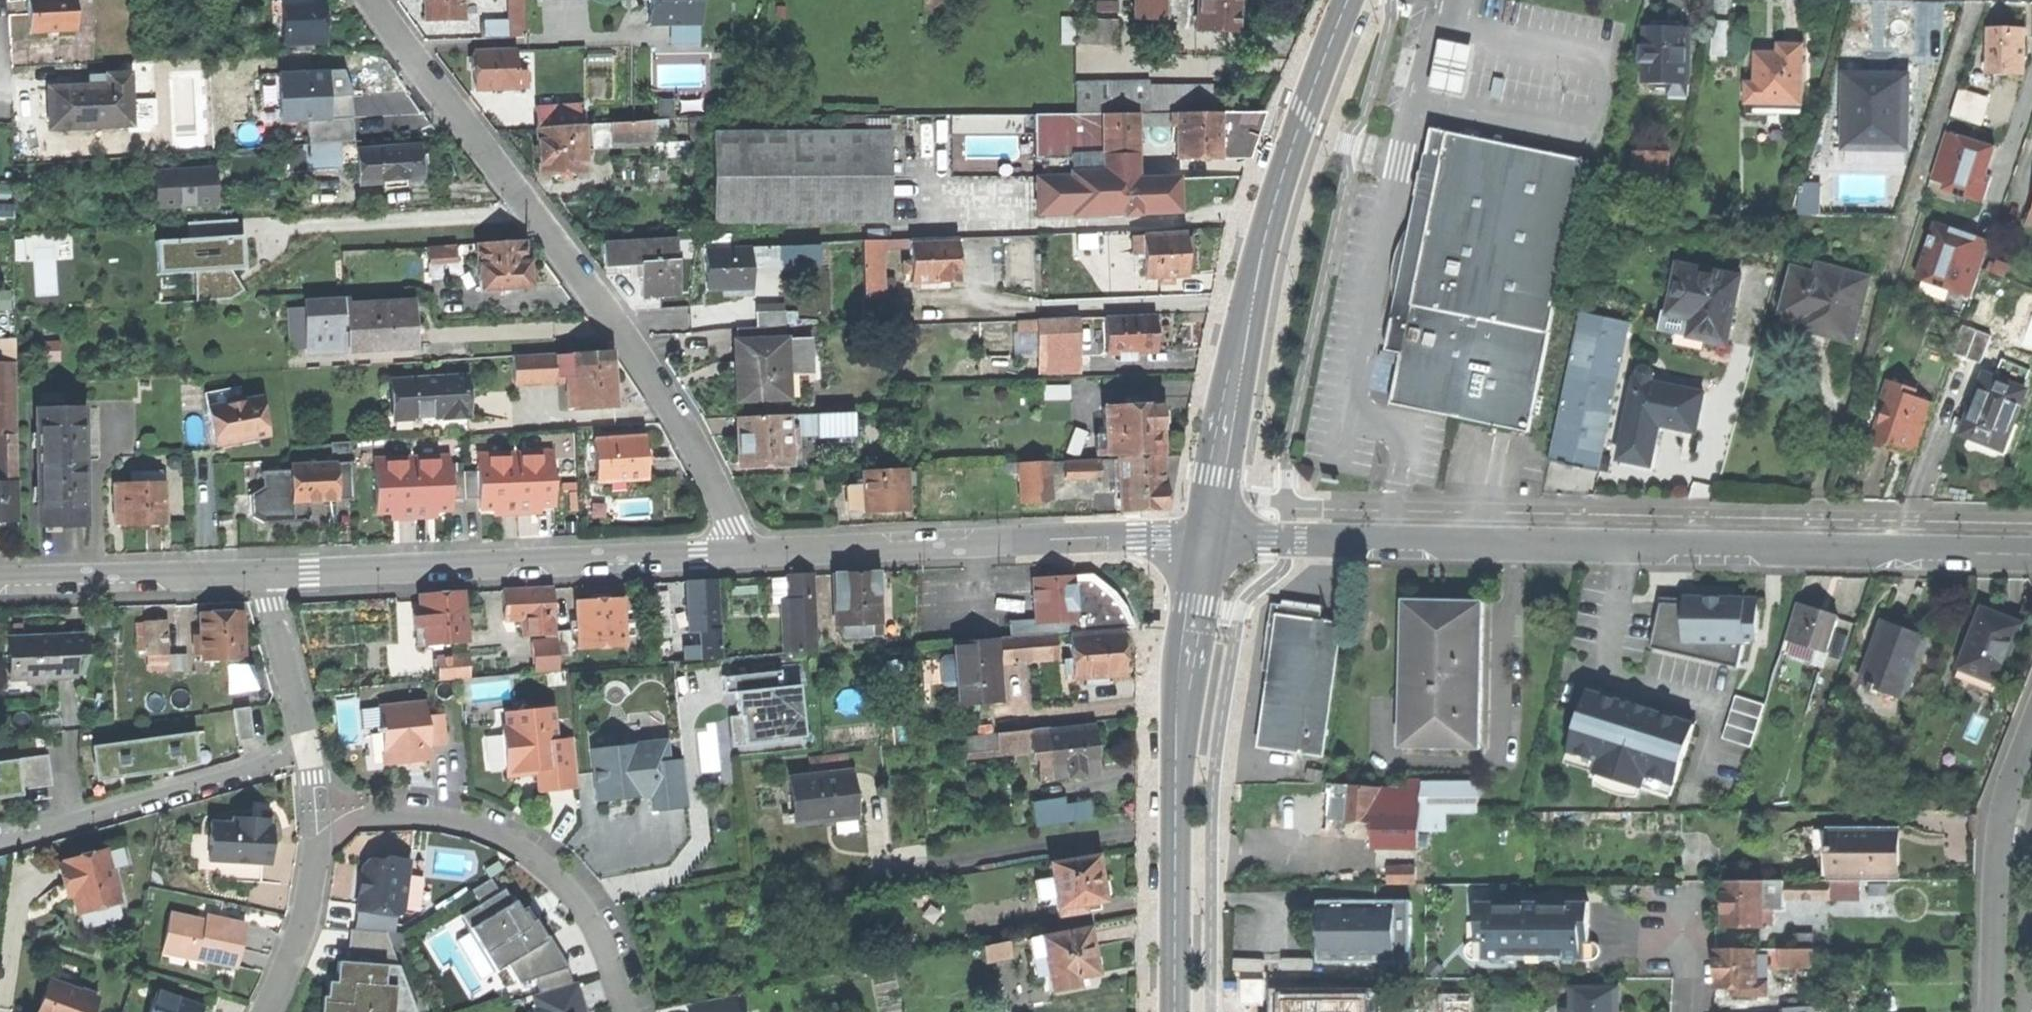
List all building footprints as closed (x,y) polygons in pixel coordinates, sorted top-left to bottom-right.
[(77,31),(76,0),(31,0),(31,11),(32,33),(77,31)] [(311,45),(324,44),(323,21),(322,0),(300,0),(271,1),(272,17),(282,16),(284,45),(295,45),(296,52),(311,51),(311,45)] [(462,0),(425,0),(426,21),(463,21),(462,0)] [(511,39),(524,39),(524,0),(511,0),(511,22),(511,39)] [(699,26),(699,0),(650,0),(651,27),(677,26),(699,26)] [(1119,11),(1119,0),(1113,0),(1098,0),(1098,11),(1119,11)] [(1139,19),(1164,19),(1165,0),(1140,0),(1139,19)] [(1199,32),(1237,34),(1239,10),(1240,0),(1201,0),(1199,32)] [(1062,42),(1117,46),(1119,20),(1064,17),(1062,42)] [(482,39),(511,39),(511,22),(482,22),(482,39)] [(1667,84),(1686,84),(1686,78),(1688,78),(1689,23),(1665,23),(1644,22),(1643,77),(1667,77),(1667,84)] [(1989,28),(1988,74),(2025,75),(2026,29),(2006,29),(1989,28)] [(1435,88),(1470,95),(1480,46),(1445,39),(1435,88)] [(1746,113),(1801,115),(1802,46),(1788,46),(1779,45),(1779,54),(1757,54),(1757,83),(1746,83),(1746,113)] [(475,90),(516,88),(516,74),(515,51),(473,52),(473,57),(469,60),(469,69),(474,71),(474,83),(475,90)] [(328,71),(278,74),(281,124),(307,122),(331,121),(328,71)] [(344,71),(328,71),(331,121),(353,119),(352,106),(351,97),(344,71)] [(516,74),(516,88),(526,88),(525,74),(516,74)] [(50,129),(127,125),(131,125),(130,100),(129,75),(95,76),(95,87),(48,89),(49,98),(50,129)] [(1907,98),(1907,76),(1877,76),(1846,76),(1845,162),(1885,162),(1885,167),(1904,167),(1905,152),(1906,150),(1906,100),(1907,98)] [(1076,82),(1075,114),(1137,114),(1175,114),(1213,113),(1212,87),(1149,87),(1149,81),(1076,82)] [(1951,116),(1980,125),(1989,100),(1959,91),(1951,116)] [(131,125),(127,125),(127,128),(137,128),(136,100),(130,100),(131,125)] [(535,109),(536,129),(581,126),(579,106),(535,109)] [(1260,114),(1213,113),(1175,114),(1176,161),(1245,159),(1251,139),(1260,114)] [(1073,216),(1074,218),(1179,214),(1178,194),(1177,179),(1137,179),(1137,114),(1075,114),(1035,114),(1035,159),(1069,158),(1073,216)] [(354,141),(353,119),(331,121),(307,122),(308,144),(339,142),(354,141)] [(651,122),(610,124),(611,141),(652,138),(651,122)] [(610,124),(591,126),(593,148),(611,147),(611,141),(610,124)] [(581,126),(536,129),(538,158),(539,176),(559,175),(569,174),(584,173),(582,149),(581,126)] [(591,126),(581,126),(582,149),(593,148),(591,126)] [(1392,404),(1530,433),(1585,160),(1432,128),(1403,269),(1386,352),(1402,355),(1392,404)] [(713,223),(890,223),(892,132),(714,131),(713,223)] [(1970,197),(1983,201),(1991,177),(1987,176),(1989,171),(1985,169),(1991,148),(1945,134),(1931,180),(1947,185),(1971,192),(1970,197)] [(354,141),(339,142),(341,163),(359,162),(358,151),(355,151),(354,141)] [(341,163),(339,142),(308,144),(306,144),(306,148),(307,171),(341,169),(341,163)] [(1667,146),(1640,145),(1639,176),(1642,176),(1642,181),(1656,182),(1656,176),(1666,176),(1667,146)] [(422,147),(358,151),(359,162),(360,181),(423,177),(423,162),(422,147)] [(307,171),(306,148),(290,149),(292,172),(307,171)] [(1995,149),(1991,148),(1985,169),(1989,171),(1992,160),(1995,149)] [(1037,217),(1073,216),(1069,158),(1035,159),(1037,217)] [(156,209),(216,206),(214,168),(154,171),(156,209)] [(1945,190),(1970,197),(1971,192),(1947,185),(1945,190)] [(187,224),(188,240),(237,236),(236,220),(187,224)] [(1956,292),(1972,297),(1991,244),(1963,234),(1962,235),(1957,233),(1953,232),(1953,230),(1936,224),(1919,273),(1958,287),(1956,292)] [(1185,234),(1128,237),(1128,254),(1139,254),(1141,278),(1188,275),(1187,260),(1185,234)] [(244,269),(242,236),(237,236),(188,240),(154,242),(156,275),(195,272),(230,270),(244,269)] [(954,238),(910,240),(911,281),(940,280),(956,279),(954,238)] [(523,239),(478,242),(481,290),(529,287),(528,272),(528,262),(525,262),(523,239)] [(880,240),(861,241),(864,299),(883,297),(880,240)] [(639,265),(675,263),(674,241),(603,245),(604,266),(617,266),(639,265)] [(780,246),(780,261),(820,259),(819,245),(780,246)] [(455,247),(428,248),(428,260),(455,259),(455,247)] [(723,296),(752,295),(750,247),(704,249),(706,289),(713,289),(723,289),(723,296)] [(675,263),(639,265),(641,296),(677,294),(675,263)] [(1701,340),(1726,345),(1741,277),(1679,264),(1669,314),(1694,319),(1690,337),(1701,340)] [(1820,266),(1817,276),(1841,282),(1844,273),(1820,266)] [(238,282),(230,270),(195,272),(197,302),(229,300),(243,291),(238,282)] [(1806,319),(1830,326),(1827,335),(1853,342),(1870,279),(1844,273),(1841,282),(1817,276),(1794,270),(1783,313),(1806,319)] [(1926,282),(1924,291),(1951,298),(1953,288),(1926,282)] [(309,351),(350,349),(348,305),(347,300),(306,302),(306,308),(309,347),(309,351)] [(350,349),(408,346),(407,319),(413,319),(412,302),(348,305),(350,349)] [(1548,457),(1600,467),(1631,317),(1579,306),(1548,457)] [(291,348),(309,347),(306,308),(289,309),(291,348)] [(764,328),(783,328),(783,312),(756,313),(757,328),(764,328)] [(420,318),(413,319),(414,345),(411,345),(411,348),(422,347),(421,330),(420,318)] [(1101,320),(1102,355),(1150,354),(1150,335),(1150,318),(1101,320)] [(1039,373),(1074,371),(1072,319),(1017,321),(1017,333),(1038,332),(1039,373)] [(1815,332),(1827,335),(1830,326),(1806,319),(1803,329),(1815,332)] [(735,329),(736,342),(765,341),(764,328),(757,328),(735,329)] [(785,339),(787,376),(792,375),(812,375),(810,338),(785,339)] [(788,399),(787,376),(785,339),(765,341),(736,342),(735,342),(736,375),(737,401),(788,399)] [(10,362),(10,341),(0,342),(0,363),(10,362)] [(610,352),(556,355),(557,378),(572,377),(574,409),(613,407),(612,378),(610,352)] [(557,382),(557,378),(556,355),(513,357),(515,385),(557,382)] [(14,436),(10,362),(0,363),(0,436),(14,436)] [(1660,425),(1696,434),(1704,395),(1653,384),(1654,374),(1651,369),(1645,368),(1640,371),(1638,380),(1636,380),(1619,460),(1635,463),(1651,467),(1660,425)] [(1980,442),(2004,451),(2014,424),(2012,423),(2025,390),(1988,375),(1972,415),(1969,413),(1962,435),(1980,442)] [(468,418),(466,378),(391,381),(393,411),(411,410),(411,417),(424,417),(443,416),(443,420),(468,418)] [(1915,453),(1932,403),(1915,397),(1917,390),(1889,380),(1881,402),(1885,410),(1891,424),(1880,429),(1875,446),(1886,449),(1895,452),(1896,447),(1915,453)] [(205,392),(208,407),(225,403),(224,401),(241,397),(239,385),(205,392)] [(1044,403),(1070,403),(1069,390),(1043,390),(1044,403)] [(235,439),(268,432),(261,396),(244,399),(243,396),(241,397),(224,401),(225,403),(208,407),(215,443),(235,439)] [(1095,437),(1096,457),(1104,457),(1104,460),(1159,457),(1159,443),(1159,432),(1166,425),(1166,412),(1157,408),(1157,405),(1137,407),(1137,404),(1122,404),(1122,407),(1102,408),(1103,436),(1095,437)] [(68,526),(87,525),(85,473),(89,473),(88,459),(85,459),(82,407),(37,409),(38,434),(31,434),(32,448),(38,448),(39,486),(34,486),(34,502),(40,502),(41,527),(68,526)] [(393,418),(411,417),(411,410),(393,411),(393,418)] [(1885,410),(1880,429),(1891,424),(1885,410)] [(814,414),(815,437),(853,436),(852,413),(814,414)] [(815,437),(814,414),(790,415),(791,427),(797,426),(797,438),(815,437)] [(798,455),(797,438),(797,426),(791,427),(790,415),(738,417),(739,444),(740,467),(788,466),(788,455),(798,455)] [(1067,450),(1078,455),(1087,431),(1076,427),(1067,450)] [(14,436),(0,436),(0,482),(16,482),(14,436)] [(596,481),(647,479),(646,460),(645,436),(595,438),(596,481)] [(551,452),(537,453),(537,461),(552,460),(551,452)] [(492,462),(477,463),(478,472),(479,499),(479,509),(493,509),(502,508),(502,515),(531,514),(531,507),(540,507),(554,506),(552,460),(537,461),(537,453),(492,455),(492,462)] [(399,512),(399,519),(428,518),(428,511),(436,511),(451,510),(450,500),(449,473),(449,465),(434,465),(433,458),(388,460),(388,467),(374,468),(376,513),(390,513),(399,512)] [(291,469),(263,470),(264,485),(250,492),(251,514),(266,522),(284,520),(306,519),(306,499),(353,497),(351,459),(291,463),(291,469)] [(1063,462),(1063,478),(1097,477),(1097,460),(1063,462)] [(1159,461),(1118,462),(1120,512),(1162,510),(1161,485),(1159,461)] [(1021,504),(1050,502),(1048,462),(1018,464),(1021,504)] [(140,523),(168,522),(166,480),(164,480),(163,469),(144,470),(144,481),(114,483),(116,522),(125,521),(125,524),(140,523)] [(863,483),(846,483),(848,500),(848,514),(906,511),(904,471),(864,472),(863,483)] [(478,472),(463,473),(464,499),(479,499),(478,472)] [(463,473),(449,473),(450,500),(464,499),(463,473)] [(16,482),(0,482),(0,522),(17,522),(16,482)] [(540,514),(540,507),(531,507),(531,514),(531,515),(536,515),(540,514)] [(502,517),(502,515),(502,508),(493,509),(494,517),(498,517),(502,517)] [(436,519),(436,511),(428,511),(428,518),(428,520),(432,519),(436,519)] [(872,628),(880,627),(879,610),(882,609),(881,596),(878,596),(877,576),(855,578),(834,579),(837,630),(844,630),(845,640),(872,638),(872,628)] [(793,656),(818,654),(813,578),(795,579),(787,580),(793,656)] [(702,664),(721,662),(718,582),(695,584),(687,585),(688,606),(684,606),(684,617),(689,617),(690,636),(701,635),(702,664)] [(1010,629),(1011,640),(1071,636),(1125,633),(1120,616),(1109,604),(1091,589),(1074,590),(1072,582),(1031,584),(1034,627),(1010,629)] [(505,625),(554,622),(553,592),(518,595),(503,596),(505,625)] [(657,624),(673,622),(670,594),(654,595),(657,624)] [(1400,742),(1479,744),(1482,598),(1452,597),(1403,597),(1400,742)] [(1780,650),(1812,660),(1817,644),(1827,647),(1839,610),(1818,603),(1797,597),(1780,650)] [(426,650),(467,647),(464,598),(439,599),(423,599),(423,620),(415,620),(416,636),(425,635),(426,650)] [(1737,669),(1739,669),(1745,640),(1757,640),(1758,599),(1717,599),(1686,598),(1685,604),(1662,603),(1652,648),(1654,649),(1737,669)] [(637,624),(625,624),(624,602),(599,603),(578,604),(580,626),(572,626),(572,635),(558,636),(559,643),(560,661),(574,661),(573,638),(580,637),(582,651),(626,647),(626,639),(638,639),(637,624)] [(1280,603),(1272,602),(1262,669),(1271,671),(1260,750),(1327,757),(1346,630),(1327,610),(1280,603)] [(1959,663),(1998,679),(2022,621),(2003,613),(1985,607),(1975,631),(1971,630),(1959,663)] [(230,671),(244,671),(241,617),(222,617),(220,615),(215,614),(208,614),(206,618),(201,617),(202,638),(195,638),(196,657),(203,657),(204,665),(230,663),(230,671)] [(1905,624),(1883,616),(1870,647),(1874,649),(1863,681),(1904,697),(1928,632),(1905,624)] [(148,658),(167,658),(166,623),(146,623),(146,625),(138,625),(138,641),(147,641),(148,658)] [(1105,688),(1105,682),(1125,679),(1122,656),(1120,635),(1070,640),(1072,666),(1065,667),(1066,676),(1073,676),(1074,684),(1085,683),(1086,690),(1105,688)] [(77,659),(87,659),(87,638),(46,639),(12,640),(13,682),(29,682),(29,686),(51,686),(51,681),(77,680),(77,659)] [(993,669),(1057,663),(1056,640),(954,647),(960,709),(996,707),(994,685),(993,669)] [(535,676),(561,674),(560,661),(559,643),(533,645),(535,676)] [(468,661),(438,662),(439,682),(469,680),(468,661)] [(775,743),(774,741),(781,740),(781,743),(804,740),(796,671),(721,679),(723,697),(735,696),(737,720),(740,720),(742,735),(743,747),(775,743)] [(1642,787),(1645,776),(1676,785),(1696,721),(1665,711),(1664,715),(1656,713),(1636,707),(1637,702),(1591,687),(1582,712),(1570,752),(1599,761),(1596,773),(1598,774),(1642,787)] [(1765,705),(1737,696),(1723,739),(1751,748),(1765,705)] [(430,763),(428,750),(444,748),(441,719),(425,721),(424,707),(378,712),(384,768),(410,766),(430,763)] [(251,709),(240,709),(240,736),(252,736),(251,709)] [(520,711),(499,714),(505,781),(519,779),(528,768),(535,773),(538,796),(549,795),(577,792),(573,742),(555,744),(551,711),(529,714),(522,709),(520,711)] [(1055,782),(1084,779),(1084,772),(1099,770),(1097,751),(1096,731),(1050,736),(1052,760),(1042,761),(1043,772),(1053,771),(1055,782)] [(968,754),(1032,747),(1031,734),(967,741),(968,754)] [(170,775),(198,767),(194,735),(145,742),(150,778),(170,775)] [(126,781),(150,778),(145,742),(95,749),(100,785),(126,781)] [(616,751),(590,754),(595,806),(608,804),(613,799),(622,799),(631,798),(631,801),(649,800),(651,815),(686,811),(681,764),(667,766),(665,745),(641,748),(639,752),(616,755),(616,751)] [(1566,764),(1596,773),(1599,761),(1570,752),(1566,764)] [(52,790),(48,759),(33,760),(0,765),(0,802),(2,802),(22,799),(22,793),(52,790)] [(1638,800),(1642,787),(1598,774),(1594,787),(1638,800)] [(824,822),(856,819),(851,776),(792,783),(797,826),(824,822)] [(1672,797),(1676,785),(1645,776),(1642,787),(1672,797)] [(1431,779),(1430,787),(1429,810),(1446,810),(1477,809),(1482,779),(1431,779)] [(1430,838),(1430,823),(1446,823),(1446,810),(1429,810),(1430,787),(1330,782),(1330,789),(1278,787),(1277,808),(1276,825),(1329,827),(1329,817),(1376,820),(1376,839),(1430,838)] [(1012,835),(1070,826),(1068,808),(1043,812),(1042,804),(1008,808),(1012,835)] [(258,885),(260,866),(267,867),(269,847),(270,827),(267,827),(267,822),(230,819),(229,824),(209,822),(206,863),(219,864),(218,882),(258,885)] [(1829,852),(1829,880),(1893,880),(1893,837),(1893,827),(1814,827),(1814,852),(1829,852)] [(105,853),(64,864),(65,867),(59,868),(63,881),(65,890),(71,888),(78,915),(118,904),(105,853)] [(359,895),(355,932),(385,934),(394,935),(395,919),(401,915),(412,916),(418,911),(422,870),(417,864),(386,860),(385,864),(369,861),(362,867),(361,879),(366,880),(365,888),(364,896),(359,895)] [(1056,900),(1060,920),(1101,913),(1100,906),(1105,904),(1105,901),(1110,898),(1108,887),(1102,885),(1101,875),(1098,861),(1052,868),(1053,884),(1042,886),(1045,902),(1056,900)] [(1764,910),(1764,881),(1725,881),(1725,908),(1725,927),(1764,927),(1764,910)] [(1764,881),(1764,910),(1785,910),(1785,900),(1785,883),(1785,881),(1764,881)] [(518,987),(567,971),(548,939),(545,941),(539,930),(534,922),(531,924),(524,913),(521,915),(514,904),(511,906),(503,892),(498,895),(490,882),(471,893),(479,907),(460,918),(494,975),(506,967),(518,987)] [(1785,883),(1785,900),(1829,900),(1829,883),(1785,883)] [(1319,938),(1319,960),(1378,960),(1379,938),(1376,938),(1376,917),(1379,916),(1379,898),(1319,898),(1319,919),(1322,919),(1322,928),(1322,938),(1319,938)] [(1477,903),(1477,960),(1590,960),(1590,951),(1590,902),(1477,903)] [(187,960),(235,970),(240,945),(244,926),(205,918),(204,923),(168,916),(161,951),(188,956),(187,960)] [(1088,987),(1086,978),(1097,976),(1096,970),(1099,968),(1100,965),(1100,962),(1097,957),(1093,956),(1087,931),(1029,943),(1032,959),(1043,958),(1051,994),(1088,987)] [(385,934),(355,932),(349,932),(347,965),(336,964),(335,985),(327,984),(325,1000),(321,1000),(320,1007),(320,1011),(414,1011),(385,934)] [(1008,944),(984,949),(986,963),(1011,958),(1008,944)] [(1757,989),(1757,980),(1757,949),(1717,949),(1717,973),(1717,989),(1741,989),(1757,989)] [(1780,949),(1780,964),(1815,965),(1815,950),(1780,949)] [(1757,989),(1741,989),(1741,996),(1768,996),(1768,980),(1757,980),(1757,989)] [(95,1001),(48,983),(37,1011),(91,1011),(95,1001)] [(575,985),(532,998),(536,1011),(583,1011),(575,985)] [(1297,986),(1247,986),(1247,1011),(1297,1011),(1297,986)] [(1618,988),(1574,988),(1574,1011),(1564,1011),(1618,1011),(1618,988)] [(202,1010),(155,993),(148,1011),(201,1011),(202,1010)] [(734,998),(691,1007),(692,1011),(737,1011),(734,998)]
